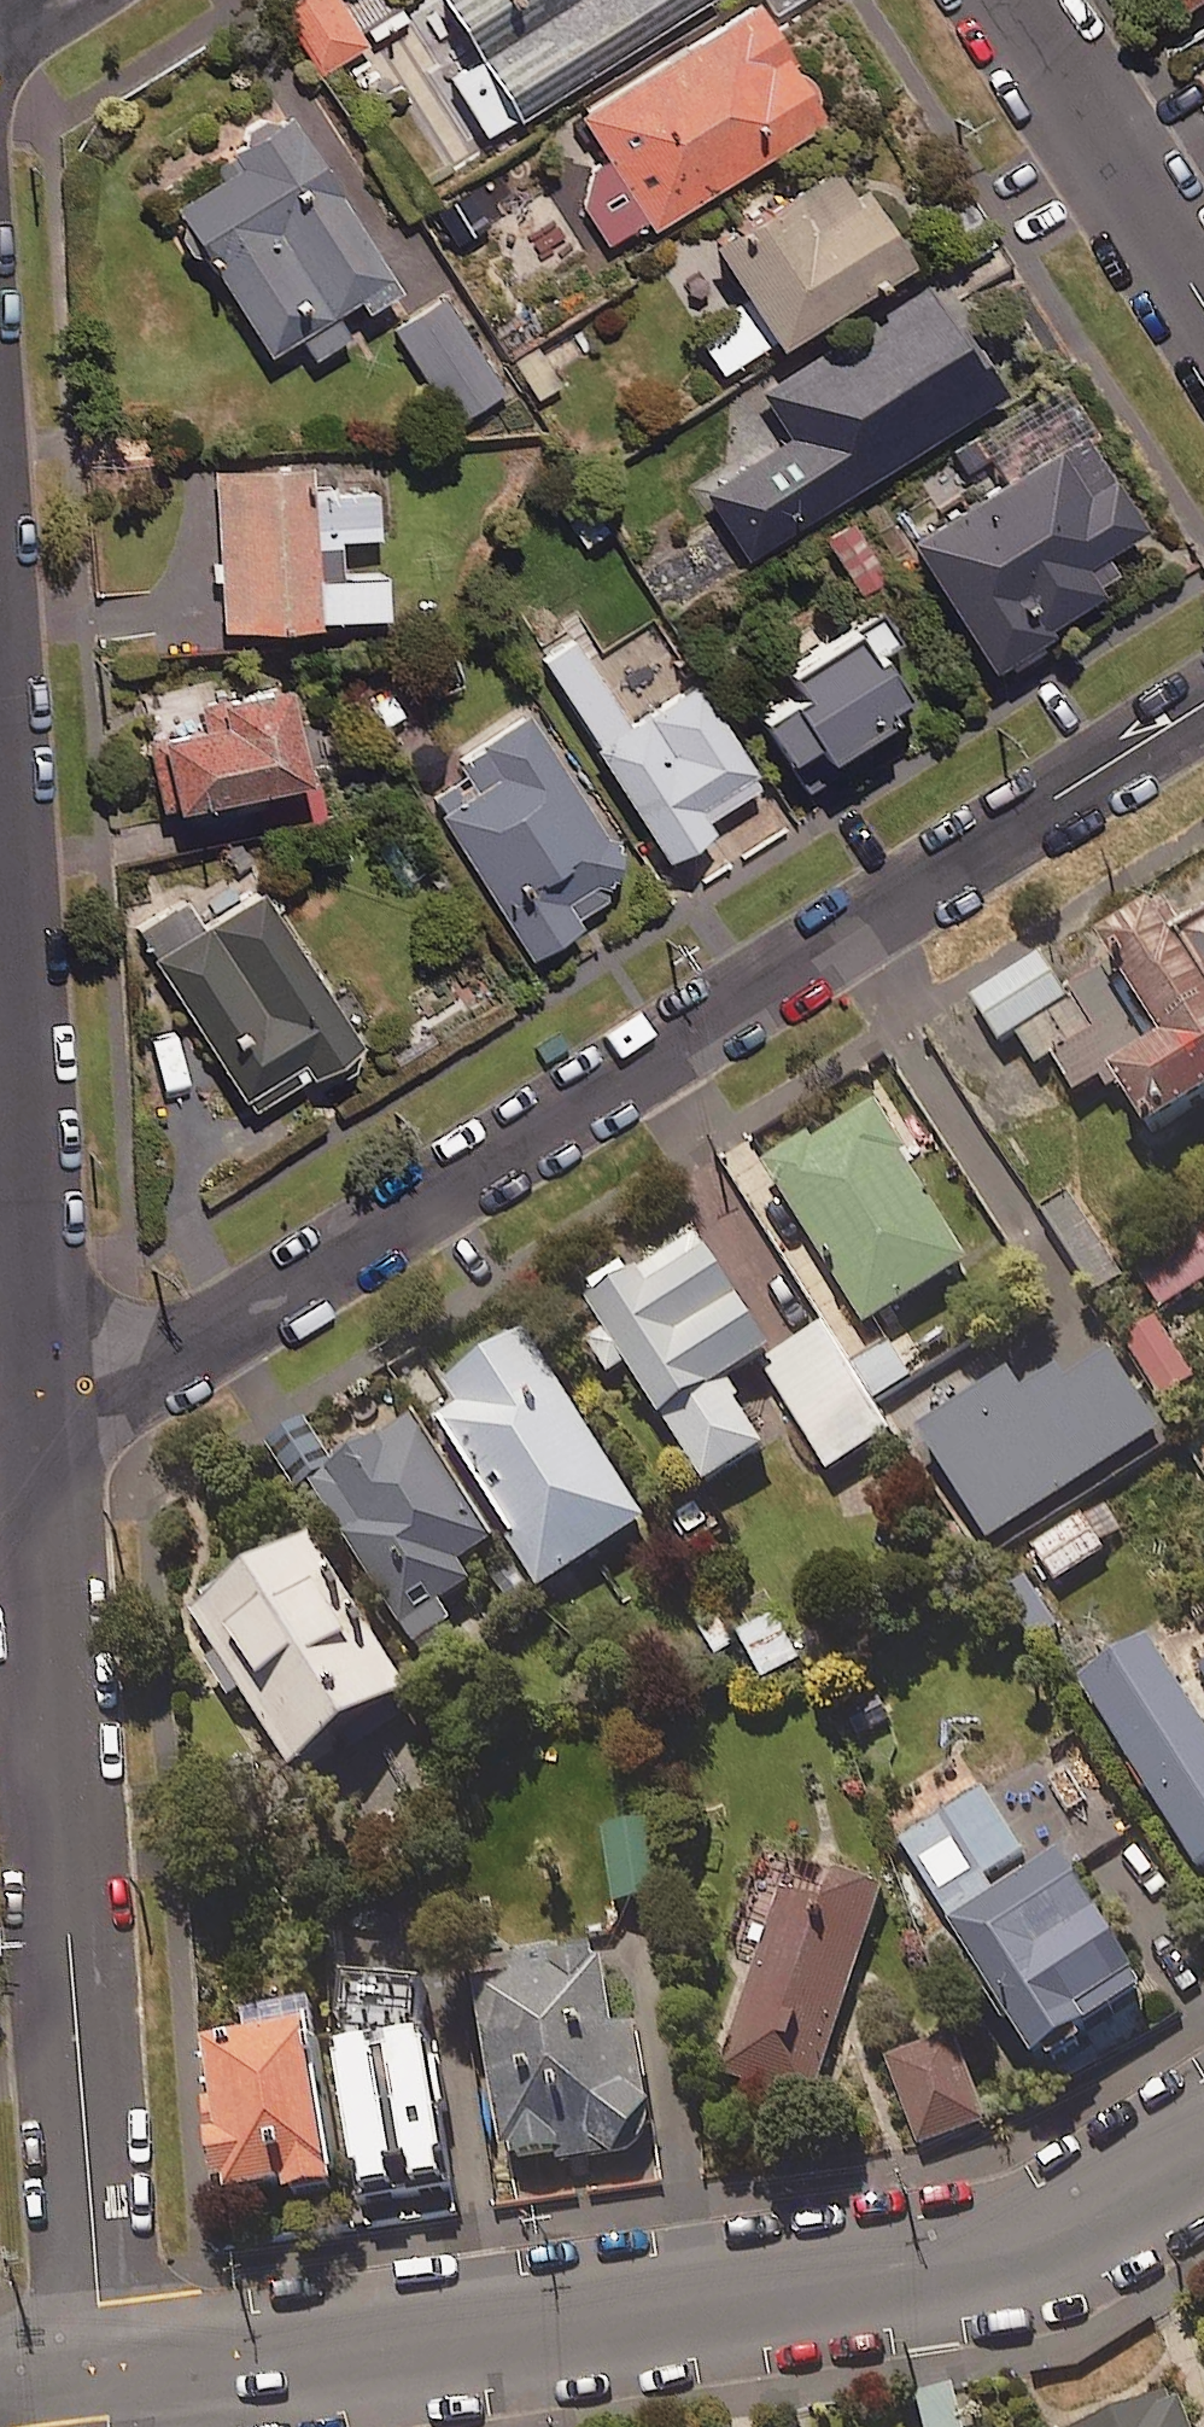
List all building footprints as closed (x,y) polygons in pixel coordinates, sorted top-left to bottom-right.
[(340,0),(278,0),(315,68),(363,41),(340,0)] [(483,48),(450,70),(488,128),(683,0),(452,0),(483,48)] [(759,0),(742,0),(578,104),(609,153),(569,178),(606,236),(647,210),(652,218),(827,106),(759,0)] [(415,266),(303,86),(219,138),(231,158),(169,197),(217,273),(222,270),(268,343),(297,325),(312,350),(349,327),(340,313),(415,266)] [(861,165),(847,174),(831,148),(709,223),(757,301),(702,335),(720,364),(911,246),(861,165)] [(1003,382),(930,269),(758,380),(799,445),(732,489),(763,538),(1003,382)] [(503,382),(440,290),(393,322),(456,415),(503,382)] [(1141,514),(1082,421),(909,530),(990,658),(1051,620),(1047,612),(1123,564),(1106,536),(1141,514)] [(307,489),(305,455),(212,462),(223,618),(386,606),(383,566),(341,569),(338,534),(378,531),(374,484),(307,489)] [(851,507),(817,530),(857,588),(891,565),(851,507)] [(897,629),(883,605),(783,665),(794,684),(758,705),(805,784),(834,766),(820,743),(911,688),(882,638),(897,629)] [(615,688),(578,632),(540,657),(666,848),(714,816),(708,807),(761,772),(678,646),(615,688)] [(306,764),(287,667),(214,681),(218,699),(142,713),(158,793),(306,764)] [(637,875),(528,709),(456,756),(473,781),(435,806),(528,947),(637,875)] [(356,1034),(260,882),(199,920),(183,895),(137,924),(250,1102),(356,1034)] [(1103,1074),(1112,1088),(1128,1078),(1157,1126),(1203,1098),(1203,921),(1187,931),(1167,898),(1053,967),(1044,952),(975,994),(1003,1039),(1018,1030),(1038,1063),(1055,1052),(1077,1089),(1103,1074)] [(968,1259),(874,1103),(772,1164),(866,1321),(968,1259)] [(1124,1275),(1078,1191),(1046,1208),(1092,1292),(1124,1275)] [(1137,1267),(1162,1306),(1203,1280),(1203,1224),(1137,1267)] [(771,1346),(702,1233),(635,1275),(625,1259),(584,1285),(613,1331),(594,1343),(610,1370),(631,1358),(706,1480),(766,1443),(724,1375),(771,1346)] [(1197,1375),(1161,1318),(1129,1338),(1165,1395),(1197,1375)] [(853,1365),(827,1322),(765,1359),(832,1470),(891,1434),(871,1401),(914,1374),(894,1340),(853,1365)] [(647,1517),(528,1330),(433,1391),(552,1578),(647,1517)] [(1025,1389),(1013,1369),(920,1425),(989,1540),(1166,1434),(1109,1339),(1025,1389)] [(497,1538),(415,1410),(312,1476),(417,1639),(453,1615),(443,1599),(475,1578),(463,1560),(497,1538)] [(1106,1546),(1084,1512),(1025,1551),(1048,1585),(1106,1546)] [(406,1688),(309,1531),(196,1602),(231,1658),(215,1668),(227,1687),(240,1679),(291,1760),(406,1688)] [(802,1657),(778,1613),(742,1632),(766,1676),(802,1657)] [(1155,1638),(1087,1679),(1202,1865),(1203,1864),(1203,1717),(1155,1638)] [(1134,1828),(1077,1734),(907,1837),(1039,2054),(1153,1985),(1078,1862),(1134,1828)] [(649,1808),(607,1812),(615,1898),(657,1895),(649,1808)] [(883,1887),(795,1858),(726,2070),(814,2098),(883,1887)] [(618,2027),(609,1950),(485,1964),(505,2153),(567,2146),(568,2155),(620,2150),(652,2107),(643,2024),(618,2027)] [(424,2032),(419,1975),(343,1982),(361,2196),(451,2188),(437,2031),(424,2032)] [(340,2175),(320,2023),(205,2038),(225,2190),(340,2175)] [(986,2119),(955,2033),(890,2057),(921,2142),(986,2119)] [(956,2384),(921,2391),(927,2426),(964,2426),(956,2384)] [(1179,2390),(1084,2426),(1194,2426),(1179,2390)]
